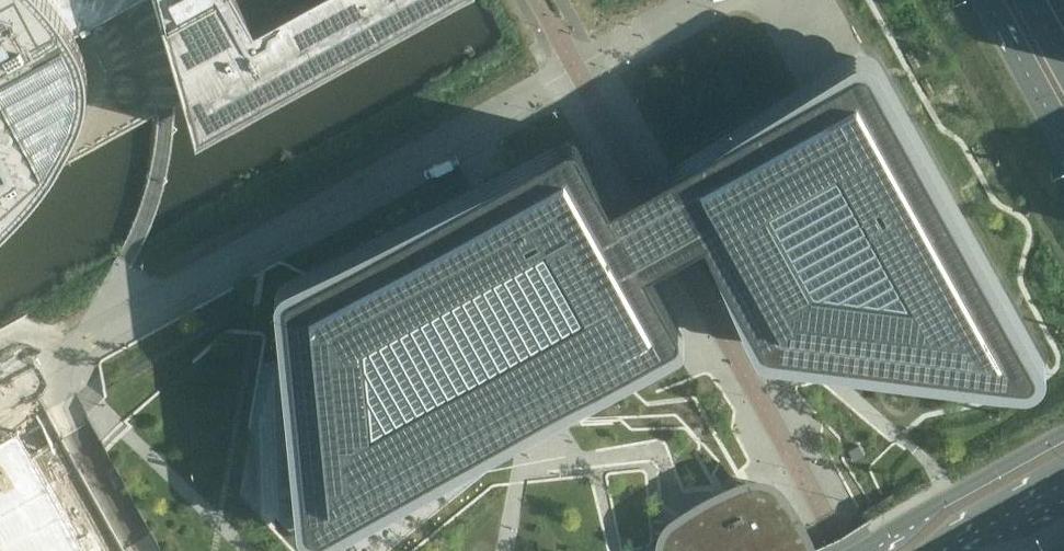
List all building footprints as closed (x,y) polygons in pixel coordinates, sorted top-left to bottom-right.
[(8,219),(18,209),(31,194),(40,183),(44,178),(49,172),(54,164),(62,152),(67,144),(70,138),(75,128),(77,124),(81,114),(83,109),(85,105),(86,101),(87,96),(87,94),(87,89),(88,84),(88,79),(88,77),(87,72),(86,68),(86,63),(84,58),(82,51),(80,47),(78,41),(74,35),(74,33),(138,0),(0,0),(0,227),(8,219)] [(197,133),(437,0),(159,0),(197,133)] [(614,197),(580,132),(295,283),(294,284),(293,285),(292,285),(292,286),(292,288),(315,515),(316,519),(317,522),(319,523),(322,523),(325,523),(329,522),(685,325),(649,261),(677,247),(711,227),(771,340),(1035,371),(1037,371),(1038,370),(1038,369),(1039,368),(1039,367),(1040,366),(1040,365),(1040,362),(1039,358),(871,58),(869,58),(868,57),(866,58),(614,197)] [(0,430),(0,550),(102,550),(62,479),(73,473),(59,448),(48,454),(27,415),(0,430)] [(858,445),(849,450),(854,460),(864,454),(858,445)] [(761,483),(660,536),(668,550),(797,550),(761,483)]
